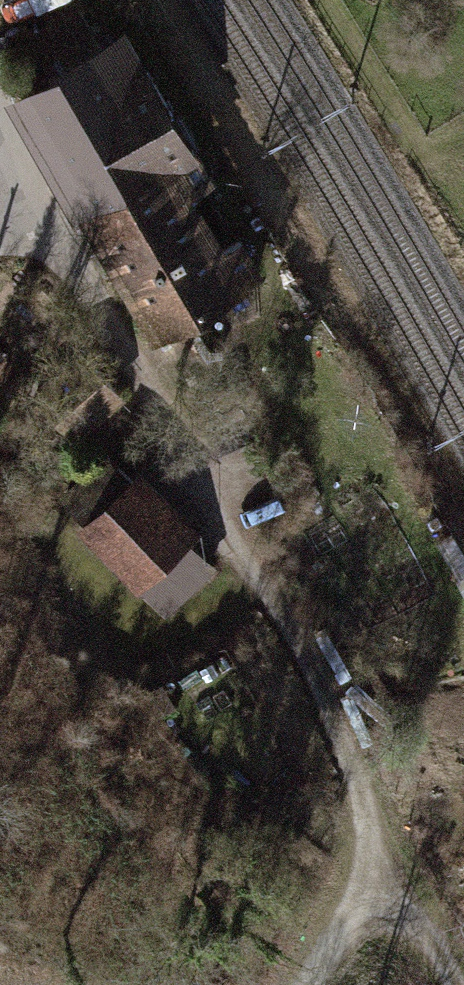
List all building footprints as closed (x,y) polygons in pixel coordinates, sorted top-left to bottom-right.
[(6,89),(43,153),(84,225),(147,334),(262,268),(244,237),(225,249),(186,182),(210,168),(124,19),(107,29),(90,0),(59,0),(21,22),(46,66),(6,89)] [(78,516),(70,523),(132,588),(137,583),(166,615),(216,567),(182,531),(196,517),(135,454),(122,467),(105,449),(57,494),(78,516)]
